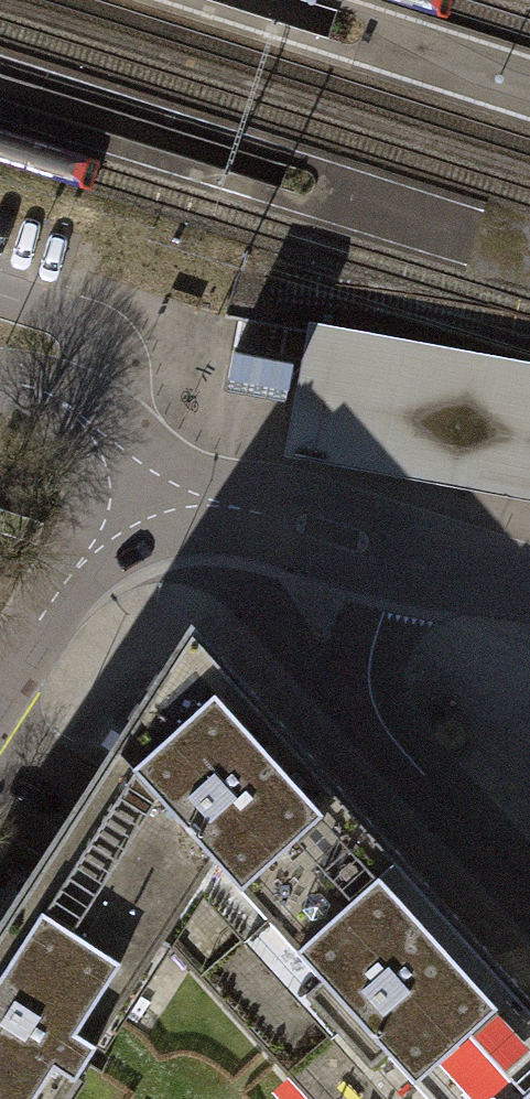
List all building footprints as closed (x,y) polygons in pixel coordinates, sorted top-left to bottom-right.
[(308,320),(283,455),(529,500),(529,360),(308,320)] [(42,858),(162,935),(266,1054),(429,906),(437,899),(306,751),(191,625),(185,634),(125,727),(83,792),(42,858)] [(162,935),(42,858),(0,923),(0,1098),(56,1098),(162,935)] [(266,1054),(307,1098),(529,1098),(529,1000),(493,960),(437,899),(429,906),(266,1054)]
